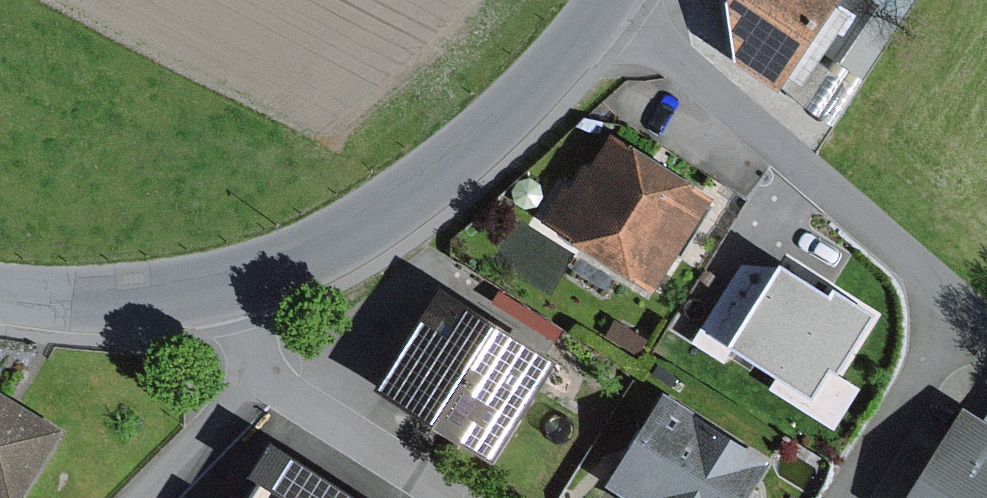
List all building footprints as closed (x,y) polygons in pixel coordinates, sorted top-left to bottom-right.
[(835,0),(730,0),(719,18),(729,71),(772,100),(778,91),(801,55),(837,1),(835,0)] [(825,76),(801,55),(778,91),(829,132),(861,83),(830,68),(825,76)] [(727,195),(618,125),(592,165),(588,162),(575,182),(568,178),(541,220),(662,298),(727,195)] [(786,261),(740,334),(817,382),(836,351),(847,358),(880,304),(842,280),(839,285),(790,254),(786,261)] [(740,334),(786,261),(744,259),(695,338),(726,357),(740,334)] [(563,346),(449,279),(387,383),(501,450),(563,346)] [(620,319),(608,338),(640,357),(651,338),(620,319)] [(0,386),(0,497),(22,497),(65,427),(0,386)] [(670,388),(612,479),(642,497),(750,497),(777,456),(670,388)] [(967,400),(905,497),(986,497),(986,412),(967,400)] [(318,486),(311,497),(337,497),(318,486)]
